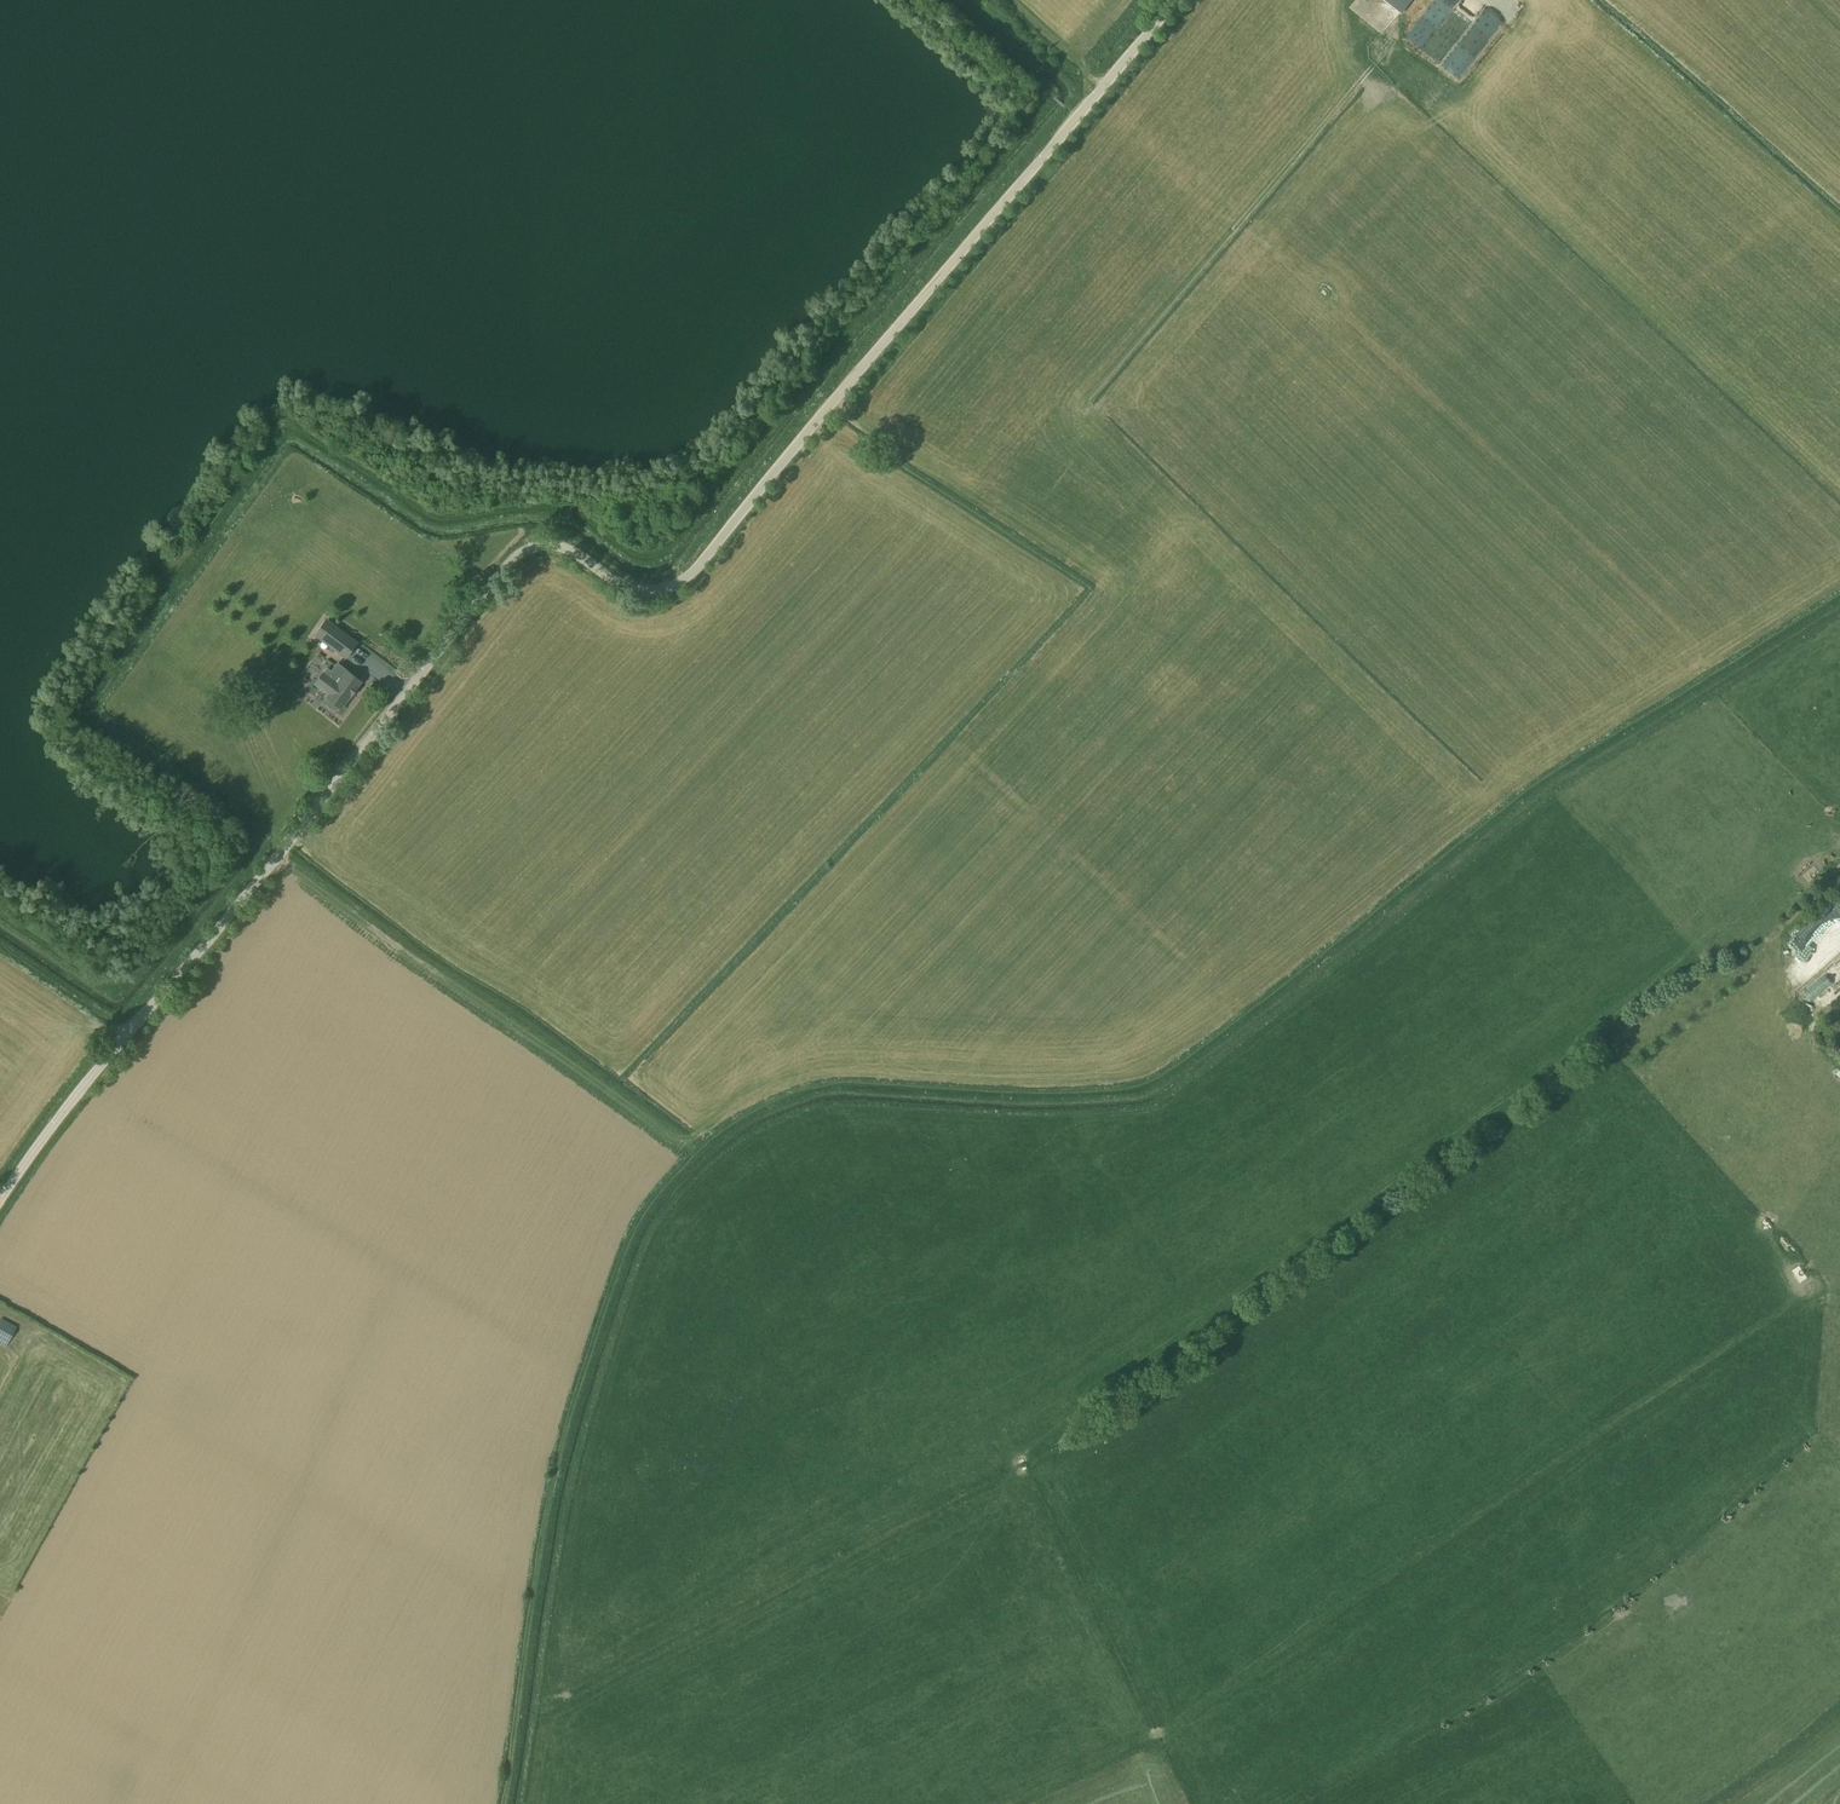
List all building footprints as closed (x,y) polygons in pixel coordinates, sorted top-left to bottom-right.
[(1401,13),(1411,0),(1385,0),(1401,13)] [(1460,0),(1437,0),(1444,6),(1435,18),(1441,23),(1460,0)] [(1443,69),(1462,77),(1469,61),(1449,53),(1443,69)] [(330,624),(327,628),(320,638),(346,658),(357,643),(330,624)] [(327,698),(327,699),(327,700),(327,701),(327,704),(328,706),(330,707),(332,709),(334,709),(337,709),(338,709),(340,708),(341,709),(361,682),(337,663),(328,676),(323,672),(315,683),(329,694),(326,697),(327,698)] [(1781,937),(1793,1002),(1808,1026),(1839,1002),(1839,1001),(1839,884),(1781,937)] [(0,1323),(0,1336),(7,1339),(14,1327),(1,1321),(0,1323)]
